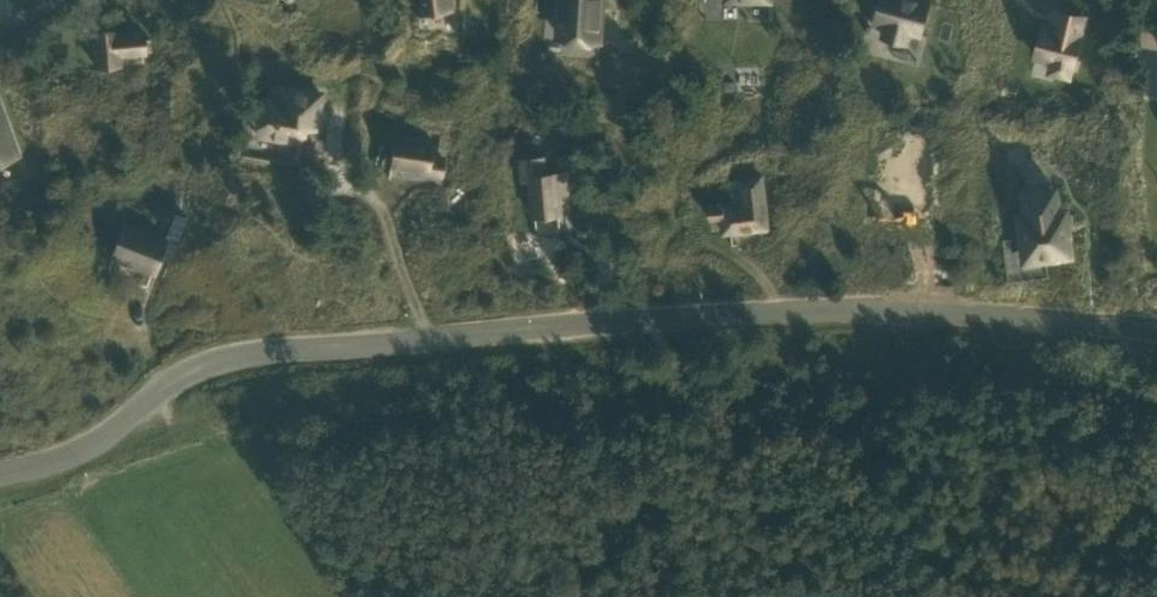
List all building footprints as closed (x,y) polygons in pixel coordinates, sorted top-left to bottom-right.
[(449,0),(415,0),(416,12),(450,8),(449,0)] [(600,40),(603,0),(561,0),(558,37),(600,40)] [(930,0),(880,0),(875,22),(886,25),(883,37),(906,43),(909,31),(921,34),(930,0)] [(1042,27),(1035,56),(1048,59),(1045,74),(1070,80),(1073,65),(1080,36),(1079,36),(1084,16),(1061,10),(1057,30),(1042,27)] [(118,55),(144,53),(143,32),(117,34),(117,32),(93,33),(96,66),(119,64),(118,55)] [(275,85),(273,101),(267,100),(262,129),(299,135),(300,127),(315,130),(321,92),(275,85)] [(17,154),(0,109),(0,160),(17,154)] [(432,140),(395,135),(391,164),(416,168),(415,175),(442,179),(445,156),(430,154),(432,140)] [(560,200),(569,200),(566,172),(545,174),(543,157),(521,159),(523,180),(530,179),(533,216),(561,214),(560,200)] [(741,178),(745,206),(729,207),(728,203),(708,205),(709,218),(722,217),(723,233),(766,228),(761,176),(741,178)] [(1020,217),(1025,260),(1071,254),(1066,212),(1059,213),(1056,189),(1024,193),(1027,217),(1020,217)] [(178,238),(186,217),(174,212),(166,234),(178,238)] [(153,272),(164,239),(124,225),(113,257),(153,272)]
